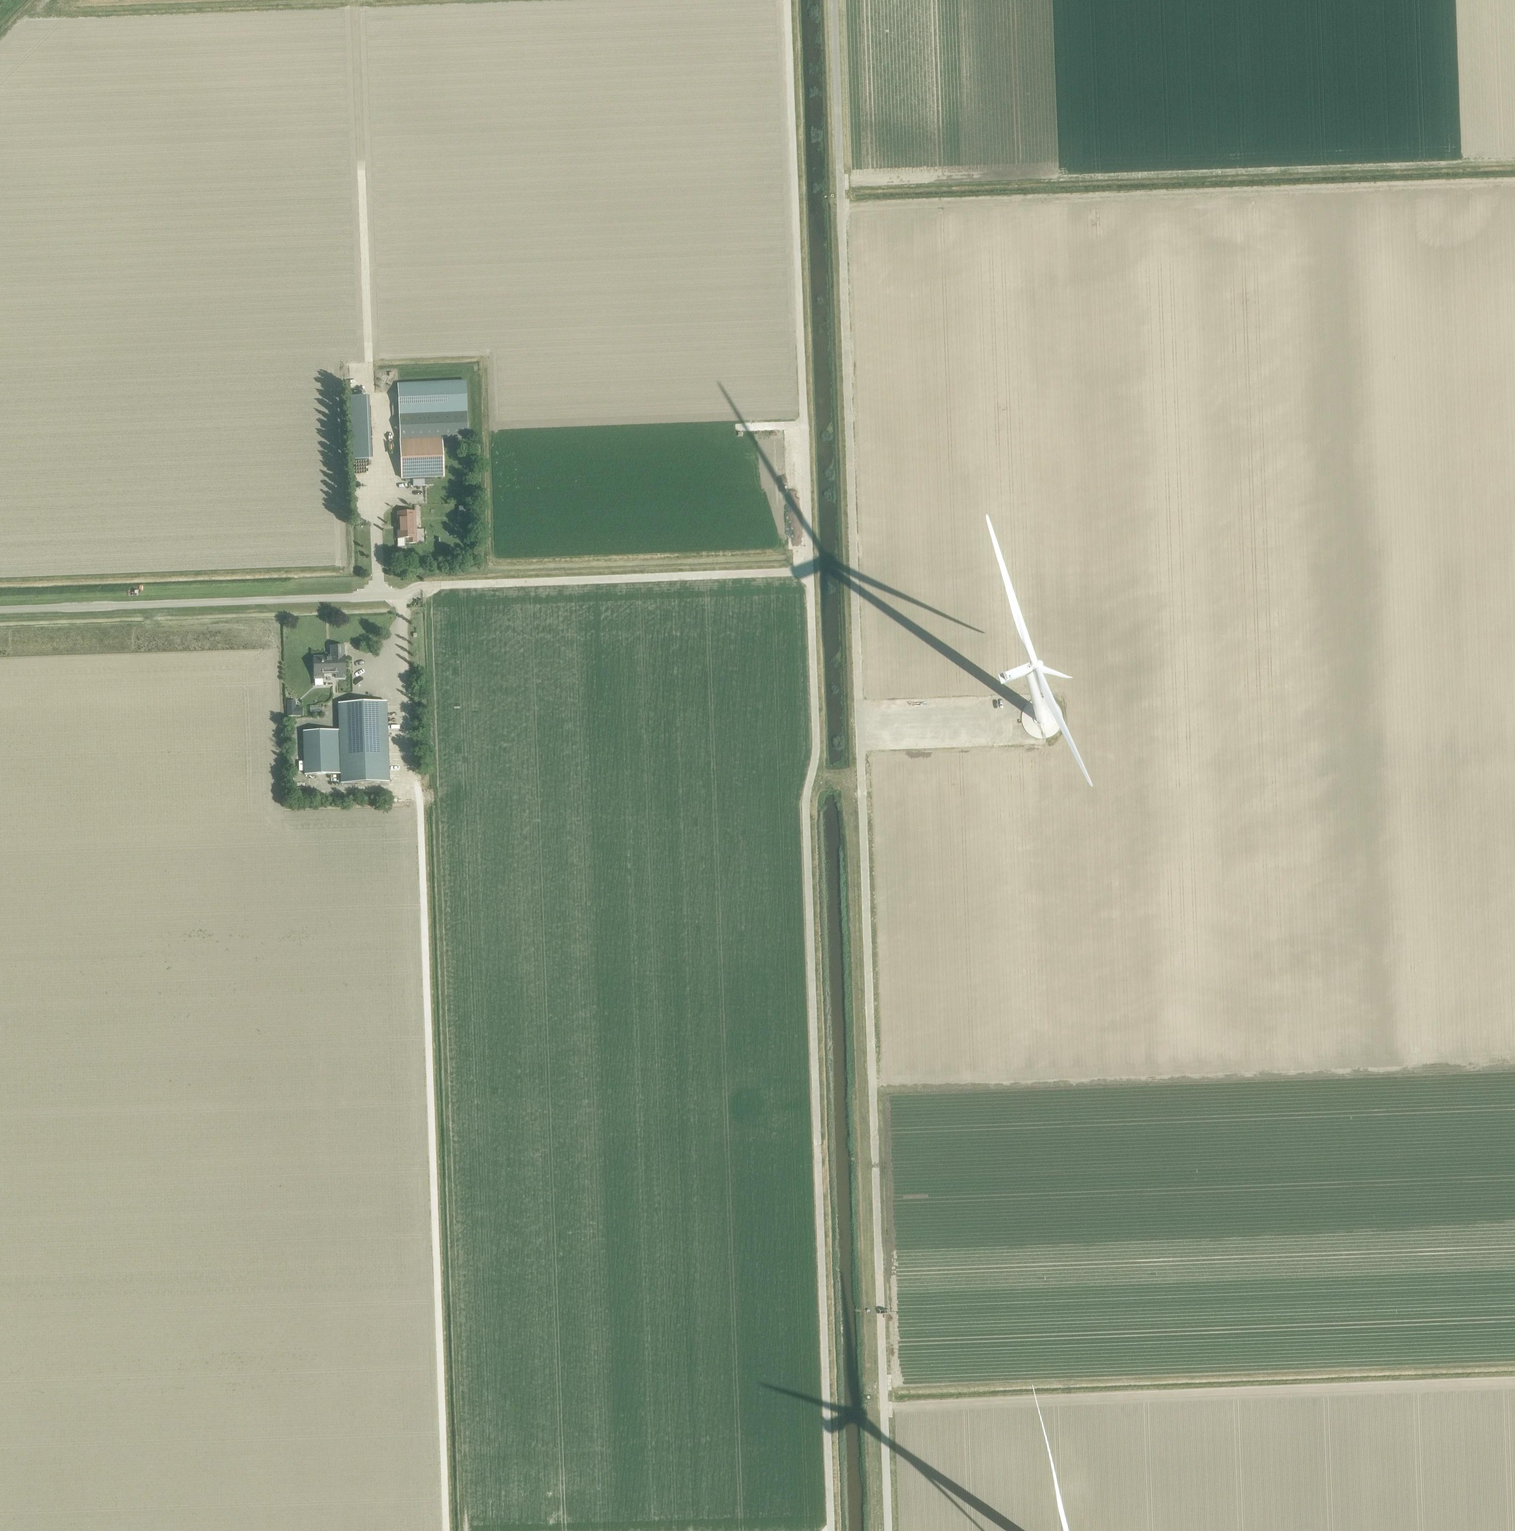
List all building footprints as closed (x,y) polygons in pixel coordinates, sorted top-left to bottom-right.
[(377,378),(381,375),(372,362),(368,366),(377,378)] [(466,381),(397,384),(402,479),(443,477),(442,439),(468,438),(466,381)] [(350,398),(353,460),(369,460),(366,397),(350,398)] [(359,471),(360,462),(348,460),(347,466),(354,467),(354,471),(359,471)] [(415,511),(397,512),(398,538),(406,538),(406,543),(416,543),(416,538),(415,511)] [(331,656),(314,657),(314,677),(314,679),(323,678),(323,674),(336,673),(336,678),(345,678),(345,673),(344,656),(343,646),(331,646),(331,656)] [(295,701),(287,701),(287,716),(296,716),(295,701)] [(305,774),(341,773),(341,782),(389,781),(386,701),(338,703),(339,730),(303,731),(305,774)] [(1052,719),(1052,718),(1052,717),(1052,716),(1051,714),(1051,713),(1050,712),(1049,711),(1048,710),(1047,710),(1046,709),(1045,708),(1044,708),(1043,708),(1041,708),(1040,708),(1039,708),(1038,709),(1037,710),(1036,710),(1035,711),(1034,712),(1033,713),(1033,714),(1032,716),(1032,717),(1032,718),(1032,719),(1032,720),(1033,722),(1033,723),(1034,724),(1035,725),(1036,726),(1037,726),(1038,727),(1039,728),(1040,728),(1041,728),(1043,728),(1044,728),(1045,728),(1046,727),(1047,726),(1048,726),(1049,725),(1050,724),(1051,723),(1051,722),(1052,720),(1052,719)]
